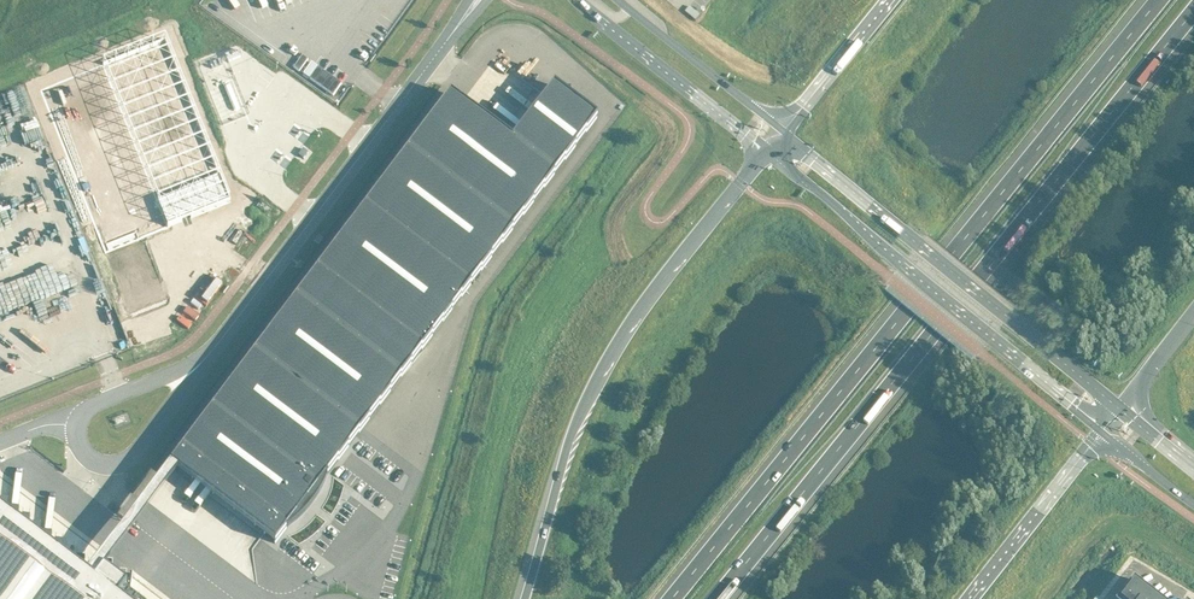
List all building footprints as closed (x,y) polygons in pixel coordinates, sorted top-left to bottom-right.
[(166,40),(40,90),(105,253),(230,203),(166,40)] [(239,50),(225,56),(228,63),(242,57),(239,50)] [(276,70),(288,74),(291,66),(279,62),(276,70)] [(312,64),(304,75),(333,96),(342,84),(312,64)] [(275,544),(597,118),(554,86),(512,141),(450,95),(170,465),(275,544)] [(303,150),(298,156),(303,160),(308,153),(303,150)] [(79,568),(0,508),(0,598),(120,598),(79,568)] [(1136,581),(1122,598),(1159,598),(1136,581)]
